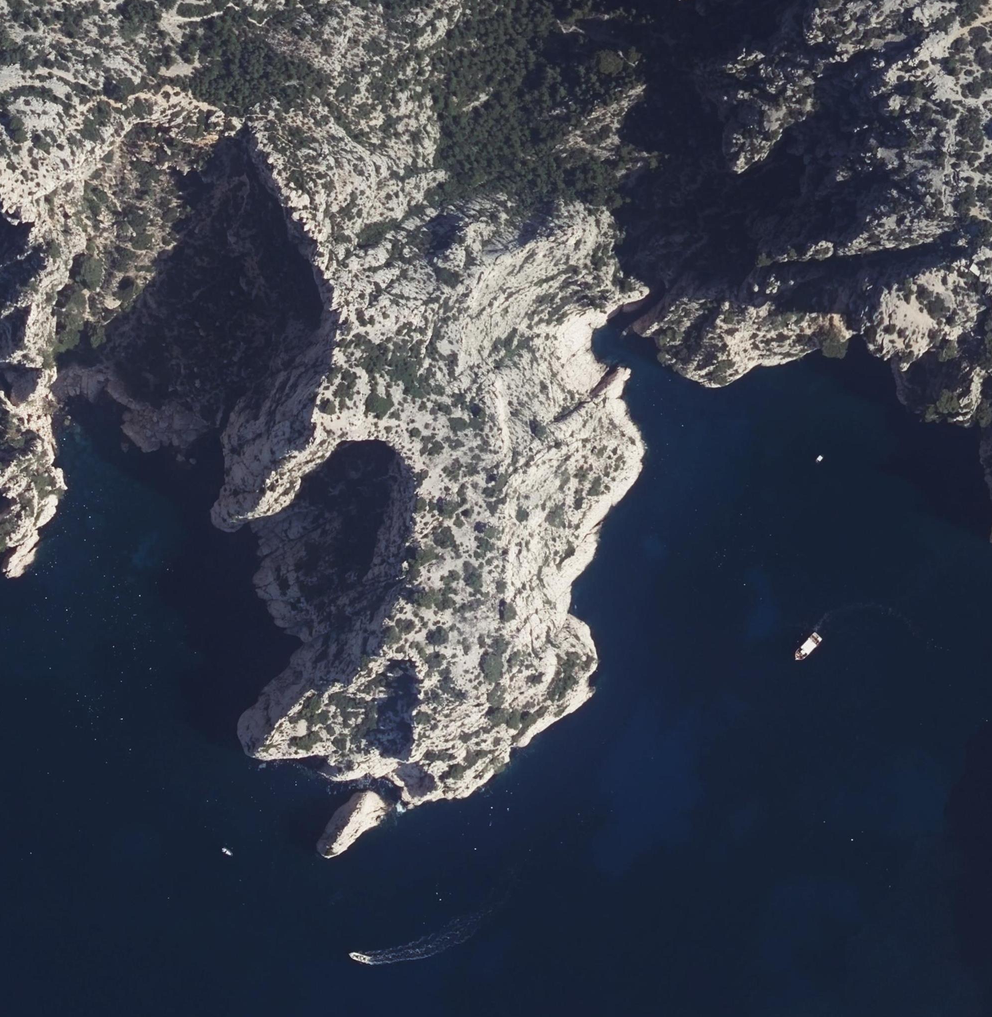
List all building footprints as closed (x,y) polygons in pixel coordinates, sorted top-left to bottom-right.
[(981,272),(973,264),(969,270),(978,276),(981,272)]
